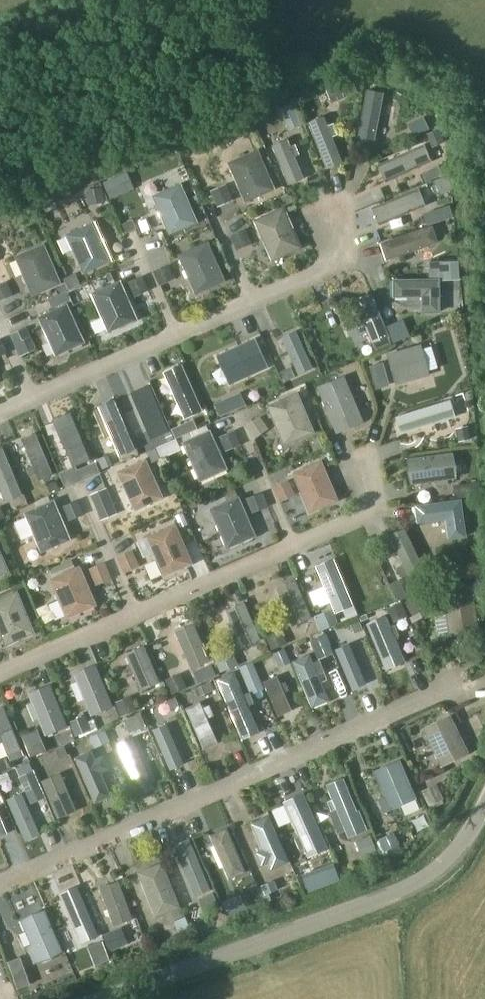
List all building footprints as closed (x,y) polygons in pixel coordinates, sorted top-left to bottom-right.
[(365,87),(356,143),(373,146),(382,90),(365,87)] [(289,100),(278,104),(289,128),(299,123),(289,100)] [(323,113),(308,120),(327,168),(343,161),(323,113)] [(438,129),(427,133),(432,145),(443,141),(438,129)] [(286,133),(270,140),(288,183),(303,176),(286,133)] [(229,157),(246,199),(274,188),(257,146),(229,157)] [(370,160),(375,180),(423,169),(418,149),(370,160)] [(127,169),(102,179),(109,196),(134,186),(127,169)] [(152,190),(169,232),(197,221),(180,179),(152,190)] [(232,196),(226,181),(210,188),(216,203),(232,196)] [(101,184),(84,187),(87,203),(104,199),(101,184)] [(370,205),(378,222),(426,202),(418,184),(370,205)] [(361,196),(349,200),(353,213),(365,208),(361,196)] [(255,215),(272,256),(300,245),(283,204),(255,215)] [(138,237),(150,228),(141,216),(129,225),(138,237)] [(66,230),(83,272),(110,260),(93,219),(66,230)] [(380,239),(385,256),(437,238),(432,222),(380,239)] [(251,241),(245,225),(229,232),(235,247),(251,241)] [(178,249),(195,291),(223,280),(206,238),(178,249)] [(15,251),(32,293),(60,282),(43,240),(15,251)] [(174,276),(168,260),(151,267),(158,283),(174,276)] [(74,270),(63,275),(68,286),(79,281),(74,270)] [(148,287),(142,272),(126,279),(132,294),(148,287)] [(392,276),(392,293),(421,293),(421,309),(439,309),(439,275),(392,276)] [(91,287),(108,329),(136,317),(119,276),(91,287)] [(0,281),(0,298),(12,293),(6,279),(0,281)] [(371,291),(355,297),(373,343),(389,337),(371,291)] [(38,312),(55,353),(83,342),(66,301),(38,312)] [(20,308),(3,313),(7,327),(24,322),(20,308)] [(34,345),(25,325),(9,331),(18,352),(34,345)] [(296,327),(280,333),(297,374),(313,367),(296,327)] [(254,335),(215,352),(228,382),(267,365),(254,335)] [(420,341),(386,350),(395,383),(429,374),(420,341)] [(218,361),(206,365),(219,401),(232,397),(218,361)] [(180,362),(164,369),(184,415),(200,408),(180,362)] [(344,372),(318,383),(337,432),(363,421),(344,372)] [(148,382),(132,389),(151,435),(167,429),(148,382)] [(296,390),(267,402),(284,444),(314,432),(296,390)] [(450,397),(394,414),(400,431),(455,414),(450,397)] [(114,398),(98,404),(117,451),(133,444),(114,398)] [(236,408),(225,412),(230,427),(241,423),(236,408)] [(67,410),(51,416),(70,463),(86,456),(67,410)] [(210,426),(181,438),(198,480),(227,468),(210,426)] [(35,429),(19,435),(37,479),(53,473),(35,429)] [(0,445),(0,488),(4,498),(20,491),(1,445),(0,445)] [(452,449),(407,455),(410,481),(456,475),(452,449)] [(146,454),(116,466),(133,508),(163,496),(146,454)] [(320,457),(291,470),(309,511),(338,498),(320,457)] [(97,511),(110,507),(102,486),(90,490),(97,511)] [(237,493),(208,505),(227,546),(255,534),(237,493)] [(52,496),(23,508),(40,550),(69,538),(52,496)] [(461,496),(415,502),(418,520),(445,517),(448,536),(466,534),(461,496)] [(69,518),(79,514),(72,498),(62,502),(69,518)] [(174,520),(145,533),(163,574),(192,561),(174,520)] [(390,531),(412,581),(427,575),(404,525),(390,531)] [(121,528),(105,535),(109,546),(125,540),(121,528)] [(316,564),(336,610),(353,603),(333,556),(316,564)] [(77,563),(48,576),(67,617),(95,604),(77,563)] [(276,585),(292,625),(310,618),(294,578),(276,585)] [(399,580),(388,585),(396,602),(407,597),(399,580)] [(471,580),(442,583),(448,634),(476,631),(471,580)] [(0,594),(0,632),(5,643),(34,630),(15,587),(0,594)] [(225,606),(242,646),(259,638),(243,599),(225,606)] [(353,606),(342,610),(347,620),(357,615),(353,606)] [(385,612),(365,620),(385,666),(404,657),(385,612)] [(175,628),(191,667),(209,660),(192,620),(175,628)] [(348,641),(333,647),(351,689),(366,682),(348,641)] [(124,649),(141,689),(158,682),(142,642),(124,649)] [(306,652),(291,658),(312,705),(327,698),(306,652)] [(72,671),(89,713),(111,704),(94,662),(72,671)] [(231,670),(216,676),(241,736),(256,729),(231,670)] [(277,673),(262,679),(276,713),(291,707),(277,673)] [(27,691),(44,733),(66,724),(49,682),(27,691)] [(199,699),(184,706),(202,747),(217,741),(199,699)] [(8,759),(23,753),(3,704),(0,705),(0,739),(8,759)] [(447,712),(413,728),(432,770),(466,754),(447,712)] [(166,721),(151,728),(169,769),(183,763),(166,721)] [(84,735),(88,747),(104,742),(100,729),(84,735)] [(34,734),(19,741),(27,757),(42,750),(34,734)] [(131,735),(116,742),(136,792),(151,785),(131,735)] [(90,748),(75,755),(94,800),(109,794),(90,748)] [(418,799),(400,759),(375,771),(392,810),(418,799)] [(59,770),(40,778),(56,816),(75,808),(59,770)] [(345,776),(327,784),(351,838),(369,831),(345,776)] [(417,795),(431,808),(442,795),(428,783),(417,795)] [(20,790),(6,797),(23,838),(38,832),(20,790)] [(309,858),(328,849),(304,794),(284,802),(309,858)] [(272,869),(288,862),(268,816),(252,823),(272,869)] [(209,832),(229,876),(245,869),(225,825),(209,832)] [(355,862),(394,844),(388,832),(367,841),(365,835),(347,844),(355,862)] [(330,862),(299,873),(305,891),(337,880),(330,862)] [(129,873),(148,919),(173,909),(154,863),(129,873)] [(114,879),(93,886),(107,925),(127,919),(114,879)] [(43,908),(15,914),(26,961),(54,954),(43,908)]
